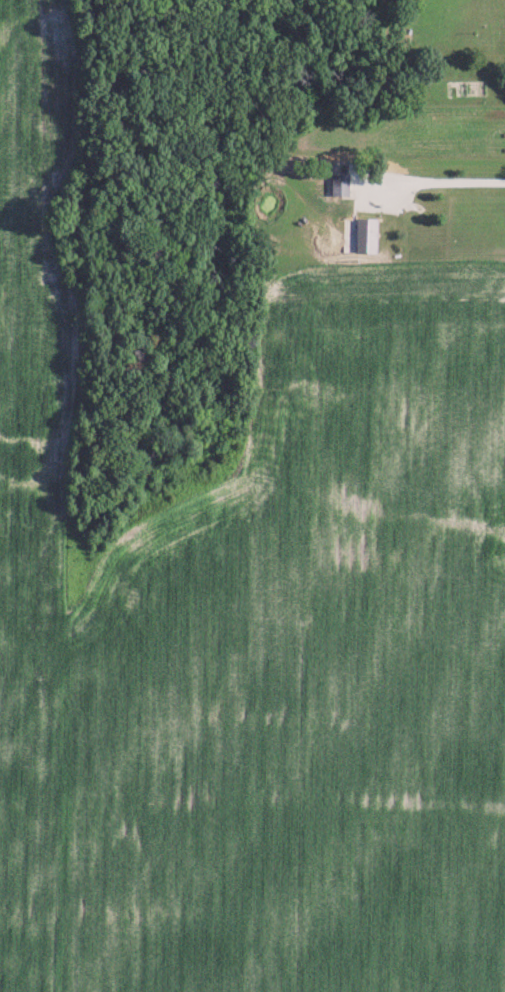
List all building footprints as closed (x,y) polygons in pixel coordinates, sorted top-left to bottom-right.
[(329,194),(347,194),(347,173),(329,173),(329,194)] [(376,252),(376,218),(356,218),(355,252),(376,252)]
